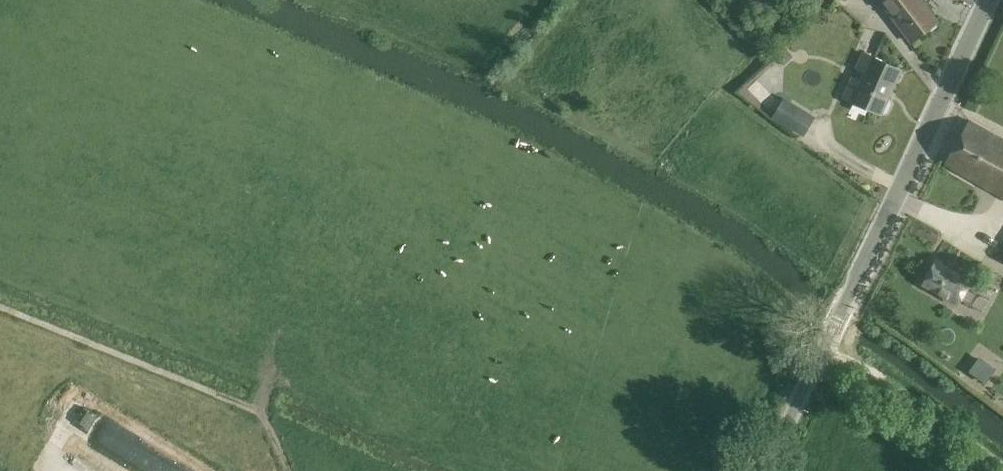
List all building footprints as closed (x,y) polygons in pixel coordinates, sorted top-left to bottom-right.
[(911,41),(927,28),(931,30),(936,26),(936,21),(938,20),(922,0),(880,0),(911,41)] [(887,98),(901,68),(863,51),(855,69),(864,73),(860,80),(852,77),(843,96),(880,112),(881,110),(884,111),(887,110),(890,102),(889,100),(887,98)] [(785,97),(772,117),(803,137),(816,117),(785,97)] [(968,119),(943,163),(1002,197),(1002,138),(968,119)] [(955,303),(967,282),(933,262),(920,283),(955,303)] [(979,362),(971,374),(984,383),(992,372),(979,362)]
